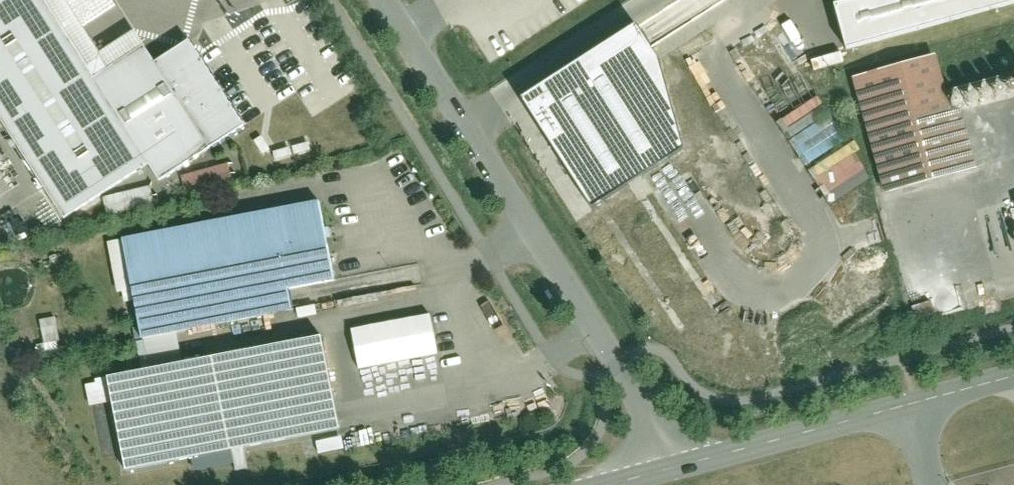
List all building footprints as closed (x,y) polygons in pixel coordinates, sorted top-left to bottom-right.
[(0,3),(0,117),(67,216),(141,166),(151,180),(242,119),(192,44),(158,67),(137,36),(99,62),(57,0),(4,0),(0,3)] [(733,6),(730,0),(705,0),(715,17),(733,6)] [(855,2),(837,7),(848,47),(1013,3),(1013,0),(855,0),(855,2)] [(635,23),(521,97),(593,207),(686,146),(658,59),(635,23)] [(855,75),(885,192),(975,168),(960,108),(948,111),(933,55),(855,75)] [(854,148),(811,168),(828,202),(870,182),(854,148)] [(188,195),(234,183),(229,164),(183,176),(188,195)] [(140,209),(136,191),(105,198),(109,216),(140,209)] [(320,200),(121,241),(147,368),(106,377),(126,473),(338,430),(319,338),(184,366),(176,328),(286,306),(281,282),(335,271),(320,200)] [(353,328),(359,368),(438,356),(432,316),(353,328)] [(40,319),(43,356),(60,355),(58,318),(40,319)]
